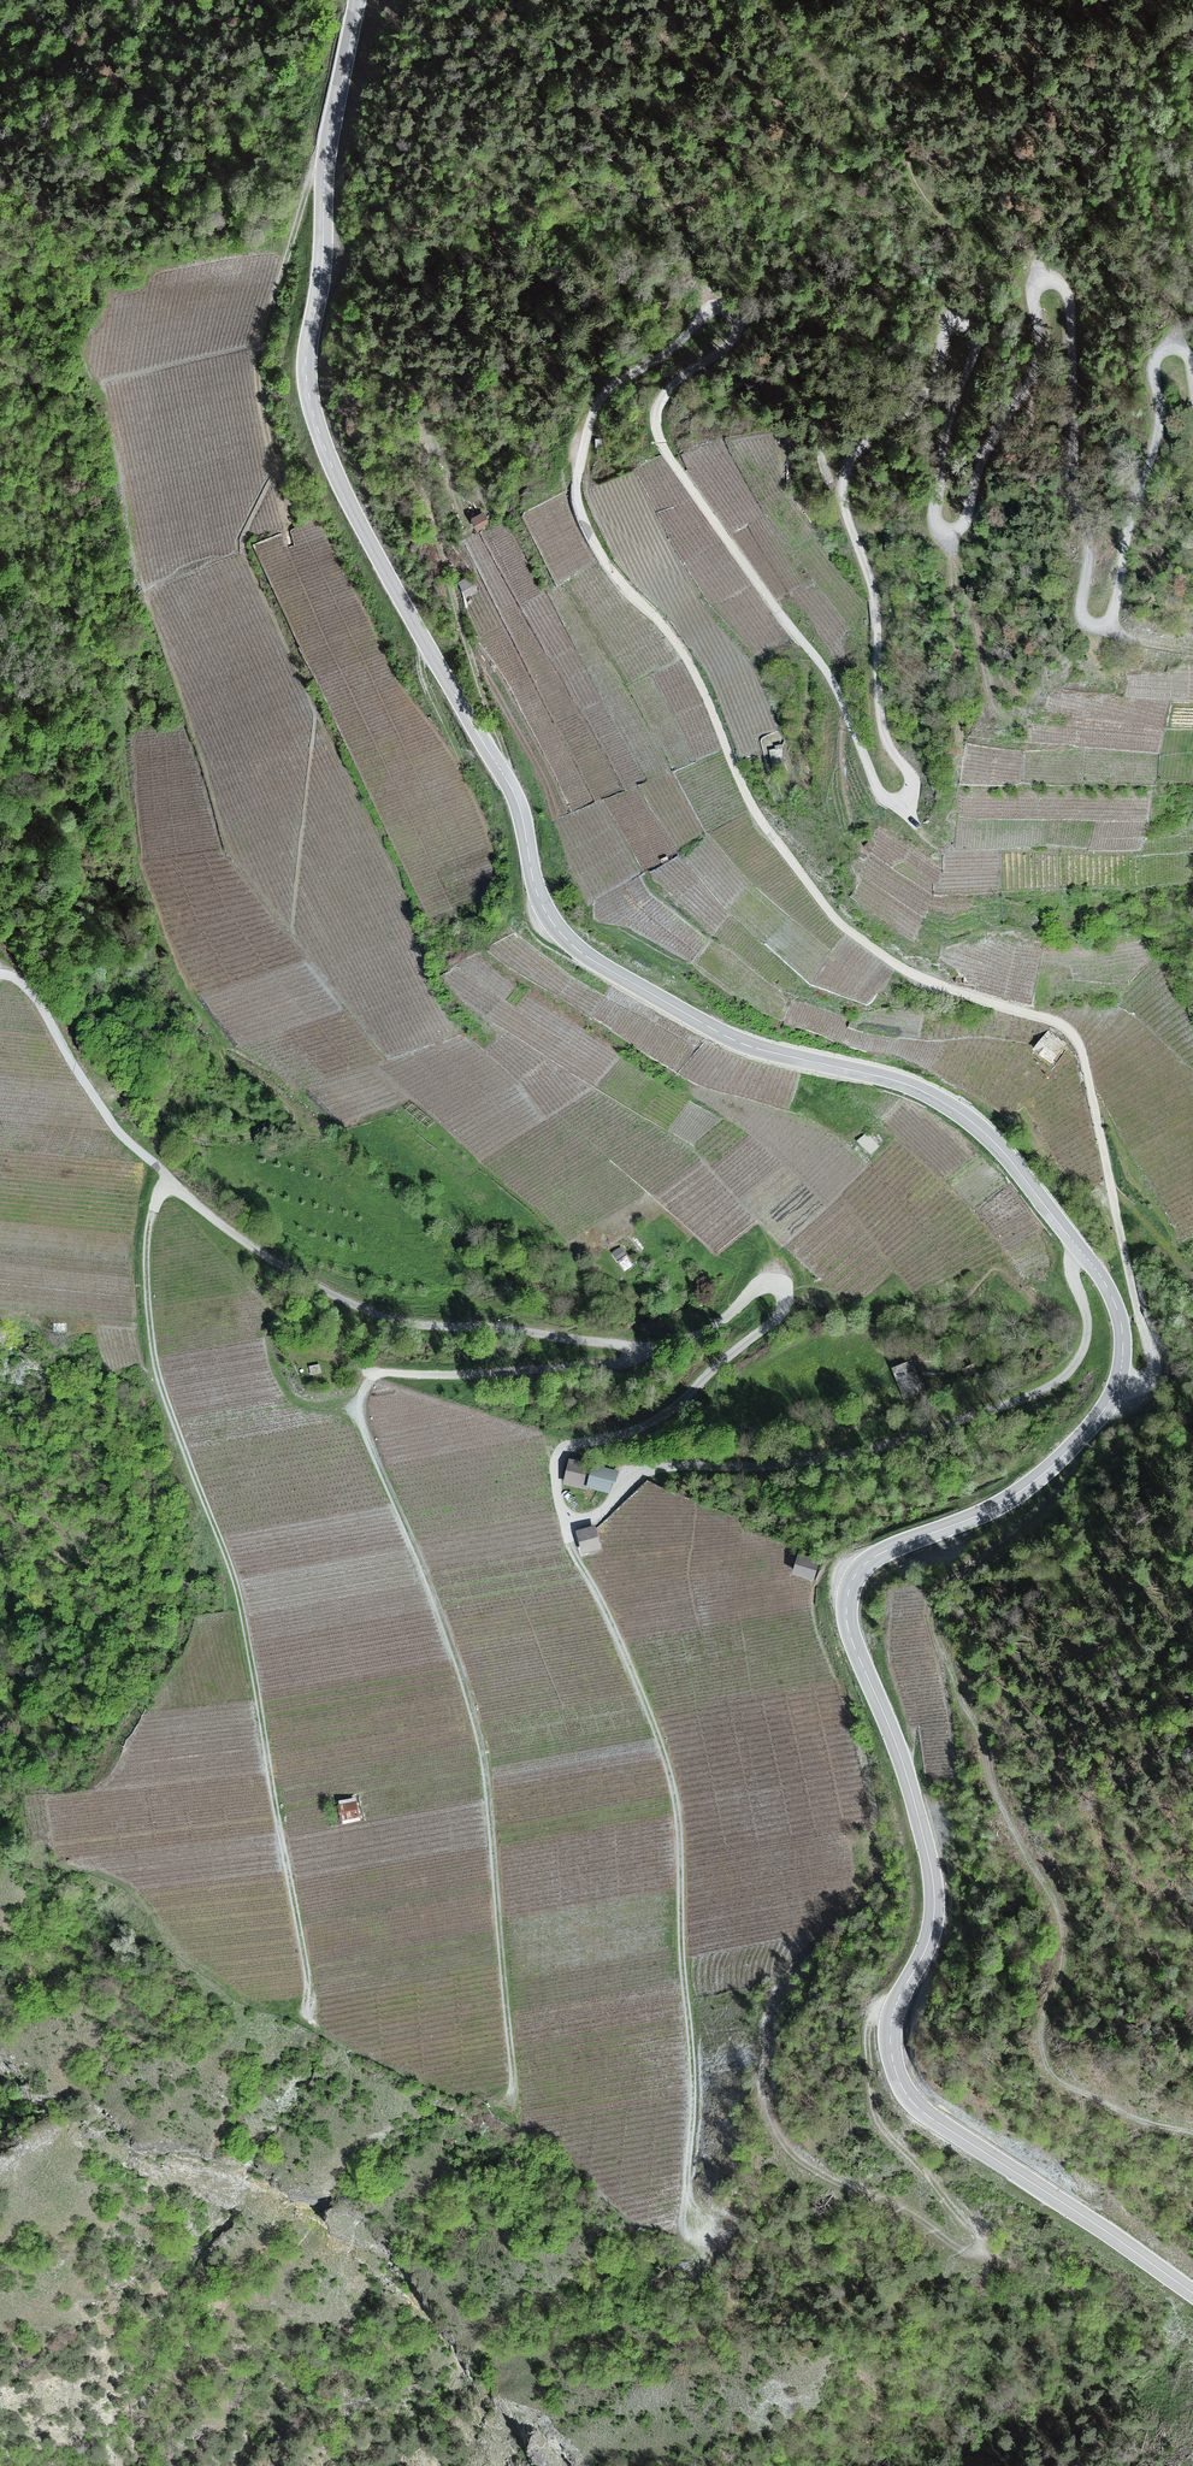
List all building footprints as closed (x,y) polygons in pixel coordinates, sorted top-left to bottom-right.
[(471,515),(476,526),(488,521),(484,510),(471,515)] [(844,861),(852,867),(859,858),(850,853),(844,861)] [(1047,1029),(1033,1045),(1051,1060),(1065,1044),(1047,1029)] [(621,1243),(612,1250),(624,1268),(634,1261),(621,1243)] [(921,1375),(913,1361),(890,1367),(898,1382),(921,1375)] [(320,1366),(309,1369),(311,1378),(322,1375),(320,1366)] [(587,1465),(565,1460),(562,1490),(585,1494),(587,1465)] [(608,1494),(611,1473),(588,1468),(585,1490),(608,1494)] [(601,1553),(594,1531),(572,1535),(580,1558),(601,1553)] [(817,1562),(792,1554),(785,1575),(810,1583),(817,1562)] [(359,1822),(354,1803),(335,1804),(340,1825),(359,1822)]
